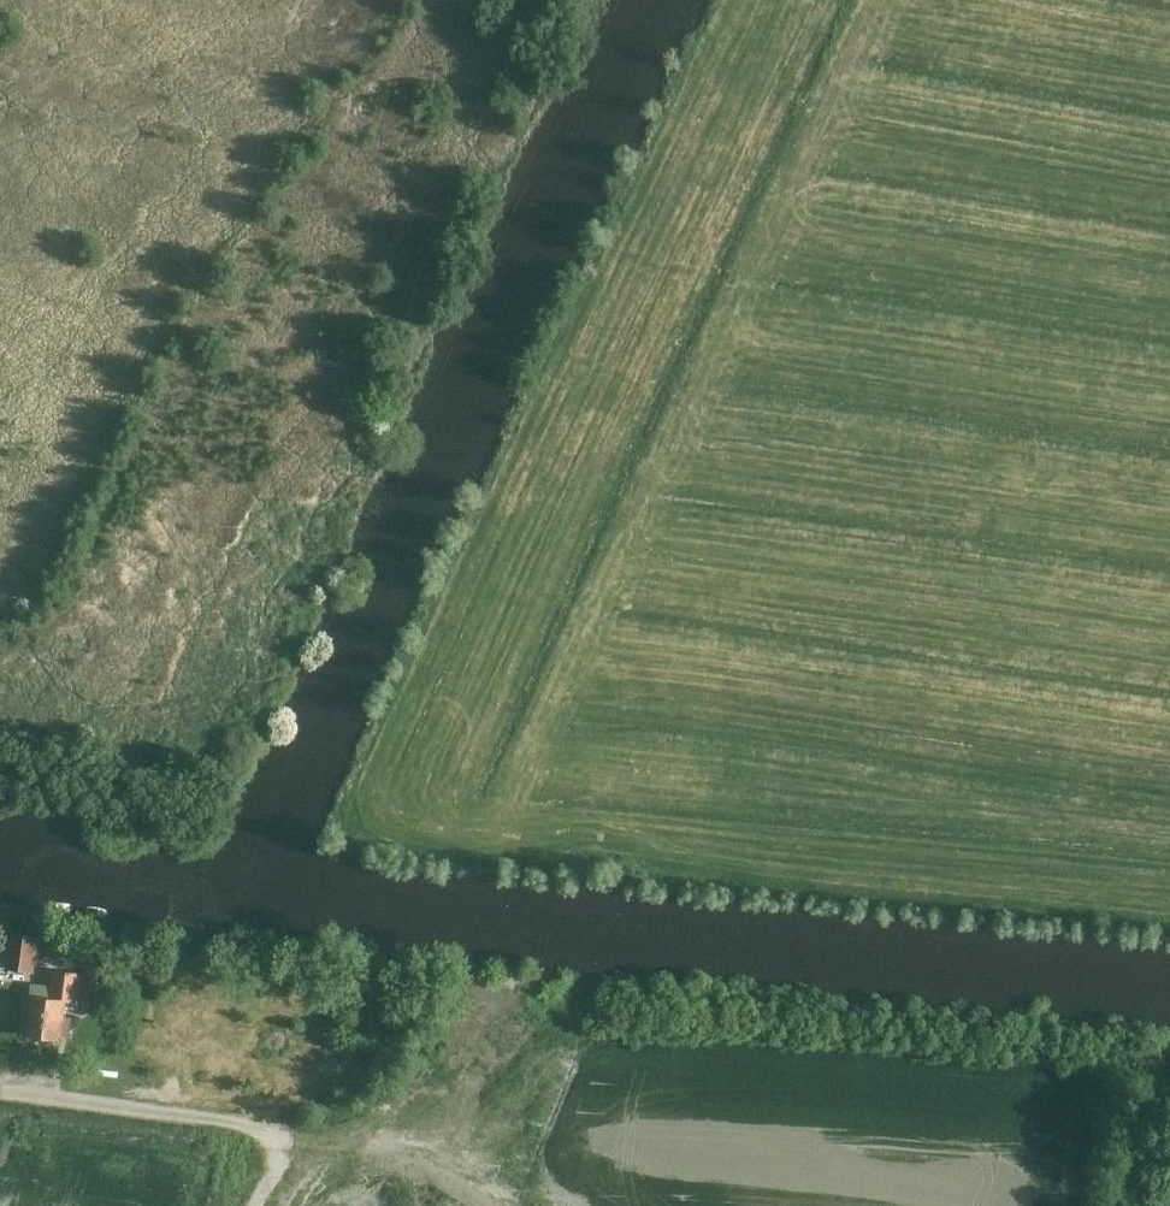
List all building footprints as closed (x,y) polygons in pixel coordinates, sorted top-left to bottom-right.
[(12,941),(10,977),(31,978),(34,942),(12,941)] [(61,1005),(26,1006),(28,1057),(73,1055),(71,1013),(93,1012),(92,980),(60,981),(61,1005)] [(321,1170),(299,1205),(381,1205),(321,1170)]
